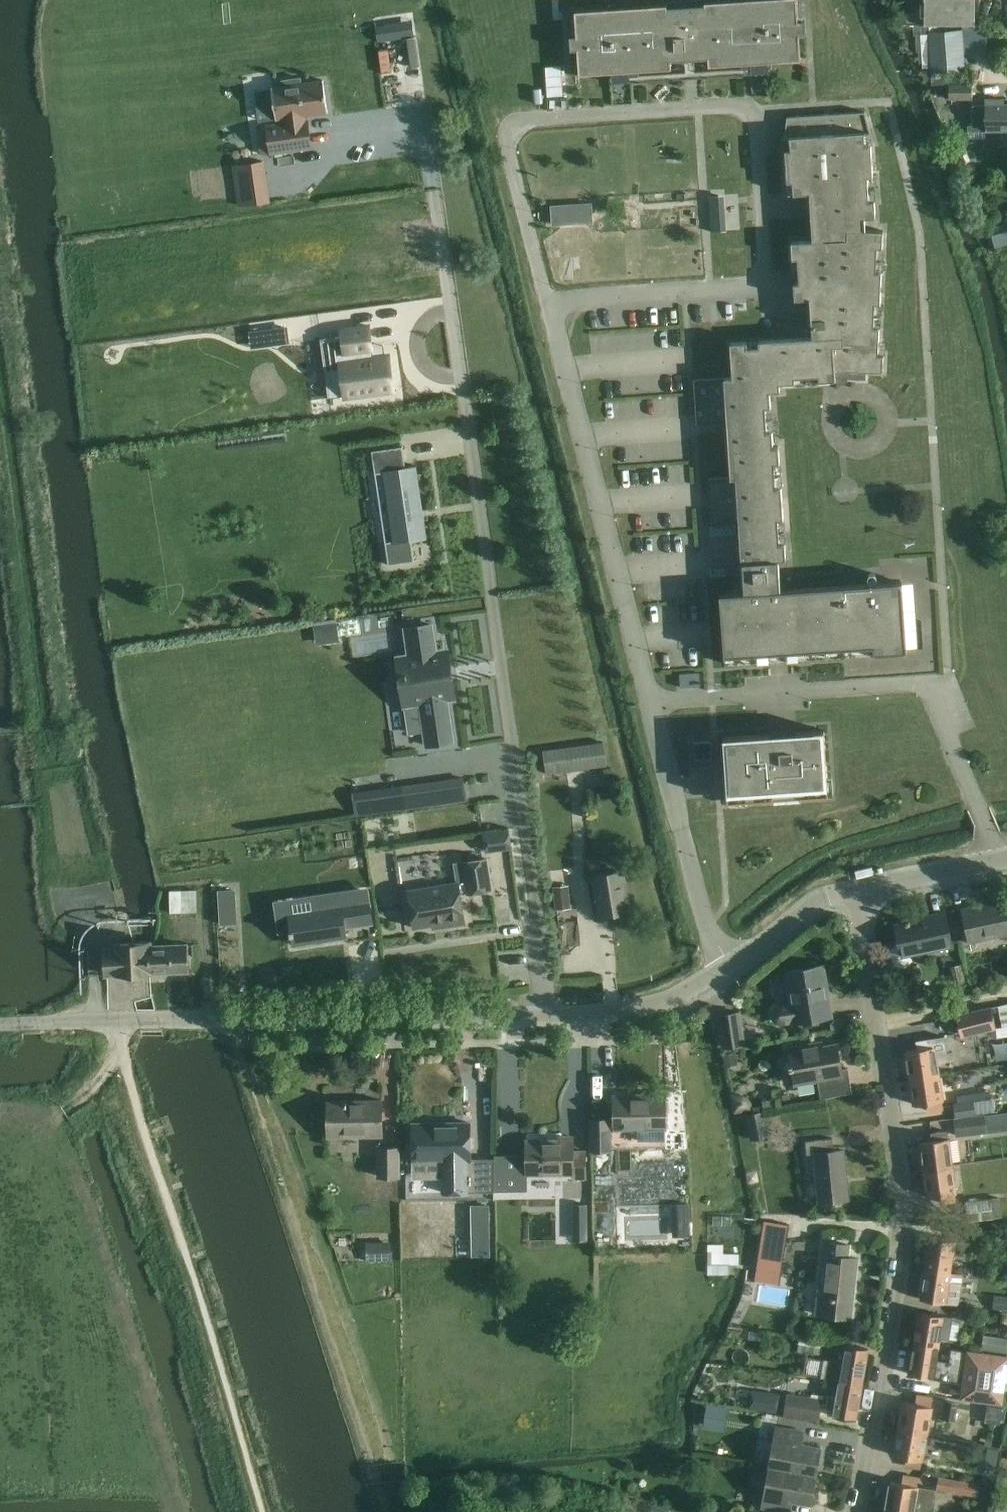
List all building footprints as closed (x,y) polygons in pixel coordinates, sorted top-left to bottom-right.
[(571,51),(578,51),(580,76),(611,74),(611,73),(611,66),(629,65),(630,76),(639,76),(640,76),(639,72),(672,69),(671,62),(683,61),(698,60),(709,60),(709,67),(742,65),(742,69),(751,68),(751,57),(769,55),(770,63),(802,61),(800,36),(807,36),(806,21),(799,22),(798,0),(765,0),(765,1),(738,2),(737,1),(705,3),(705,5),(668,7),(668,6),(635,8),(635,9),(608,11),(608,10),(575,12),(577,36),(570,37),(571,51)] [(924,24),(975,25),(975,0),(924,0),(924,24)] [(932,70),(964,69),(962,30),(930,32),(931,46),(918,46),(919,65),(932,65),(932,70)] [(267,126),(258,127),(262,153),(270,152),(271,154),(313,147),(309,118),(308,115),(327,112),(322,79),(303,82),(302,76),(282,79),(283,85),(272,86),(272,88),(277,118),(277,120),(284,119),(284,121),(266,124),(267,126)] [(950,98),(950,99),(972,98),(972,84),(949,84),(949,87),(950,98)] [(967,124),(967,130),(968,130),(968,138),(983,138),(985,138),(985,136),(985,131),(1006,131),(1006,103),(1005,103),(1005,98),(985,98),(985,103),(981,103),(978,103),(972,103),(972,105),(972,124),(967,124)] [(733,378),(694,381),(695,397),(697,425),(727,423),(728,434),(728,435),(731,478),(726,478),(709,479),(710,493),(710,495),(711,507),(712,522),(712,523),(739,521),(741,547),(742,563),(744,591),(735,592),(720,593),(725,662),(769,659),(782,658),(792,657),(843,653),(906,648),(901,581),(788,590),(780,591),(777,558),(786,558),(786,543),(781,543),(780,519),(784,519),(782,487),(778,487),(776,463),(780,463),(779,446),(775,447),(774,431),(768,431),(767,407),(772,407),(771,391),(780,391),(780,384),(796,383),(795,375),(819,373),(820,381),(823,381),(836,380),(836,372),(848,371),(865,372),(883,373),(884,357),(879,357),(885,232),(864,231),(864,219),(875,218),(870,145),(865,145),(865,134),(870,134),(866,113),(836,115),(822,115),(805,116),(797,117),(788,117),(785,137),(785,139),(790,139),(791,150),(786,150),(788,177),(789,194),(810,193),(812,218),(813,241),(792,242),(792,253),(794,271),(795,297),(796,300),(803,300),(804,323),(804,324),(805,325),(806,326),(806,327),(807,327),(808,328),(809,328),(813,328),(813,337),(761,341),(738,343),(734,343),(731,343),(733,378)] [(239,207),(270,202),(264,159),(252,161),(232,163),(239,207)] [(591,202),(550,205),(551,225),(593,222),(591,202)] [(341,335),(320,338),(328,397),(345,395),(345,397),(394,389),(389,353),(373,355),(369,325),(340,329),(341,335)] [(286,327),(251,332),(253,345),(288,341),(286,327)] [(402,446),(372,450),(375,472),(383,471),(393,541),(386,542),(389,564),(414,560),(411,538),(426,536),(416,465),(405,467),(402,446)] [(407,653),(395,655),(402,706),(419,703),(425,747),(454,743),(448,698),(456,697),(449,648),(438,650),(434,622),(403,626),(407,653)] [(322,624),(314,625),(316,644),(324,643),(322,624)] [(769,733),(723,736),(724,754),(725,761),(726,774),(727,796),(727,800),(728,800),(748,799),(773,797),(802,795),(828,793),(827,773),(824,730),(796,732),(771,733),(769,733)] [(711,740),(694,741),(695,768),(713,767),(711,740)] [(547,774),(567,772),(607,766),(604,743),(543,751),(547,774)] [(416,786),(419,808),(466,801),(463,779),(416,786)] [(416,783),(400,786),(404,810),(419,808),(416,786),(416,783)] [(400,786),(387,787),(391,812),(404,810),(400,786)] [(509,828),(482,832),(485,851),(512,847),(509,828)] [(467,880),(409,889),(415,927),(469,918),(465,892),(493,888),(488,858),(464,862),(467,880)] [(629,910),(622,870),(594,875),(600,914),(629,910)] [(571,907),(568,884),(553,886),(555,909),(571,907)] [(170,890),(171,912),(197,911),(197,889),(170,890)] [(235,889),(218,890),(218,893),(219,906),(236,905),(235,892),(235,889)] [(341,905),(291,913),(295,945),(346,938),(345,927),(373,923),(368,891),(340,895),(341,905)] [(1006,934),(1006,901),(999,903),(998,901),(962,909),(969,942),(1006,934)] [(902,956),(952,945),(945,912),(905,921),(906,923),(895,925),(902,956)] [(114,946),(105,946),(106,974),(151,973),(152,972),(188,971),(187,943),(153,944),(153,941),(142,941),(134,942),(114,942),(114,946)] [(961,962),(949,965),(953,983),(965,980),(961,962)] [(786,971),(791,1001),(777,1003),(774,1004),(773,1006),(772,1006),(771,1008),(770,1010),(770,1011),(770,1012),(770,1014),(770,1016),(770,1017),(771,1019),(772,1020),(773,1021),(774,1021),(775,1022),(777,1023),(779,1024),(794,1021),(829,1016),(824,985),(826,984),(823,965),(786,971)] [(997,1027),(998,1037),(1006,1036),(1006,1004),(998,1006),(1002,1027),(997,1027)] [(972,1011),(956,1015),(960,1028),(962,1036),(991,1029),(997,1027),(991,1007),(991,1006),(972,1011)] [(724,1046),(744,1043),(740,1012),(719,1015),(724,1046)] [(918,1049),(906,1050),(911,1077),(938,1073),(935,1055),(948,1054),(945,1036),(932,1038),(928,1039),(917,1040),(918,1049)] [(817,1079),(821,1097),(852,1092),(848,1068),(841,1069),(837,1044),(822,1047),(821,1042),(789,1048),(795,1084),(817,1079)] [(735,1051),(723,1054),(725,1066),(738,1064),(735,1051)] [(928,1110),(944,1108),(938,1073),(911,1077),(915,1104),(926,1102),(928,1110)] [(593,1119),(590,1119),(591,1150),(611,1150),(610,1130),(637,1130),(637,1140),(666,1139),(666,1138),(666,1129),(666,1128),(665,1093),(613,1094),(614,1119),(610,1119),(606,1119),(593,1119)] [(734,1094),(731,1095),(734,1112),(735,1113),(753,1109),(753,1105),(752,1103),(751,1100),(748,1097),(745,1094),(741,1093),(737,1093),(734,1094)] [(789,1093),(781,1095),(782,1103),(790,1102),(789,1093)] [(775,1097),(763,1099),(764,1107),(776,1105),(775,1097)] [(958,1103),(954,1103),(954,1105),(956,1118),(955,1118),(972,1116),(976,1115),(979,1115),(978,1113),(994,1111),(993,1105),(993,1097),(974,1100),(961,1102),(958,1103)] [(328,1137),(383,1136),(382,1100),(328,1101),(328,1137)] [(751,1140),(771,1136),(765,1110),(745,1115),(751,1140)] [(994,1113),(985,1114),(987,1131),(996,1130),(994,1113)] [(957,1135),(987,1131),(985,1114),(979,1115),(955,1118),(957,1135)] [(454,1123),(413,1124),(413,1159),(443,1159),(443,1193),(468,1193),(468,1191),(483,1191),(495,1190),(495,1166),(495,1157),(483,1157),(471,1158),(470,1123),(454,1123)] [(920,1142),(924,1169),(928,1169),(954,1165),(950,1138),(949,1138),(948,1131),(932,1133),(933,1140),(920,1142)] [(819,1202),(849,1199),(844,1149),(834,1150),(833,1138),(806,1141),(807,1154),(814,1153),(819,1202)] [(527,1154),(495,1154),(495,1157),(495,1166),(495,1190),(527,1190),(527,1173),(573,1173),(573,1177),(585,1177),(585,1151),(573,1151),(572,1139),(559,1139),(526,1140),(527,1154)] [(379,1176),(399,1176),(398,1148),(379,1148),(379,1176)] [(958,1192),(954,1165),(928,1169),(924,1169),(928,1196),(940,1195),(941,1202),(957,1200),(956,1192),(958,1192)] [(1000,1197),(966,1201),(968,1219),(1002,1216),(1000,1197)] [(689,1203),(672,1203),(672,1212),(689,1212),(689,1203)] [(587,1204),(572,1204),(572,1218),(587,1218),(587,1204)] [(492,1211),(476,1211),(478,1255),(493,1254),(492,1211)] [(758,1266),(757,1270),(781,1274),(782,1270),(790,1224),(765,1221),(758,1266)] [(928,1255),(926,1267),(951,1271),(952,1271),(955,1254),(964,1255),(966,1241),(957,1240),(953,1240),(944,1238),(931,1236),(928,1255)] [(391,1241),(366,1241),(366,1260),(391,1260),(391,1241)] [(852,1318),(858,1259),(849,1258),(851,1245),(825,1242),(823,1265),(826,1265),(824,1283),(819,1282),(816,1314),(852,1318)] [(724,1244),(708,1244),(708,1275),(728,1275),(728,1274),(729,1262),(737,1262),(739,1262),(739,1260),(739,1253),(724,1253),(724,1244)] [(960,1304),(963,1285),(964,1273),(952,1271),(951,1271),(926,1267),(921,1299),(960,1304)] [(1006,1309),(1006,1295),(994,1294),(993,1307),(1006,1309)] [(920,1311),(914,1343),(939,1346),(940,1346),(942,1337),(950,1338),(957,1339),(958,1333),(960,1322),(953,1319),(953,1317),(945,1316),(928,1313),(920,1311)] [(823,1336),(801,1333),(800,1342),(799,1351),(820,1354),(823,1336)] [(982,1349),(1006,1353),(1006,1338),(984,1335),(982,1349)] [(938,1360),(940,1346),(939,1346),(914,1343),(909,1373),(964,1382),(962,1397),(1003,1403),(1006,1371),(1006,1354),(968,1349),(967,1351),(952,1349),(950,1361),(938,1360)] [(821,1376),(820,1377),(840,1380),(862,1384),(868,1349),(846,1345),(845,1352),(838,1351),(836,1360),(824,1358),(823,1359),(821,1376)] [(855,1420),(862,1384),(840,1380),(837,1397),(829,1395),(826,1407),(835,1409),(833,1416),(855,1420)] [(753,1388),(749,1407),(777,1412),(780,1393),(753,1388)] [(823,1398),(787,1393),(784,1415),(819,1421),(823,1398)] [(903,1401),(898,1428),(929,1434),(934,1406),(932,1406),(933,1398),(934,1395),(917,1393),(917,1395),(916,1403),(903,1401)] [(954,1420),(958,1402),(947,1400),(943,1418),(954,1420)] [(707,1403),(705,1415),(727,1419),(729,1406),(707,1403)] [(1003,1406),(987,1404),(985,1420),(1000,1423),(1003,1406)] [(777,1427),(770,1467),(816,1475),(821,1447),(802,1443),(804,1432),(777,1427)] [(921,1468),(921,1466),(923,1458),(925,1458),(929,1434),(898,1428),(894,1455),(907,1457),(905,1465),(921,1468)] [(816,1475),(770,1467),(763,1507),(789,1511),(790,1511),(792,1500),(811,1503),(816,1475)] [(983,1470),(981,1482),(994,1484),(996,1472),(983,1470)] [(885,1508),(911,1511),(915,1511),(916,1511),(932,1511),(936,1488),(919,1486),(918,1485),(919,1477),(920,1476),(904,1474),(904,1475),(902,1483),(890,1481),(885,1508)] [(939,1476),(937,1489),(979,1497),(981,1484),(981,1483),(967,1481),(945,1477),(939,1476)] [(625,1497),(623,1508),(636,1510),(638,1499),(625,1497)] [(710,1497),(708,1506),(722,1508),(723,1500),(710,1497)] [(995,1511),(1006,1511),(1006,1499),(997,1498),(996,1499),(995,1511)]
